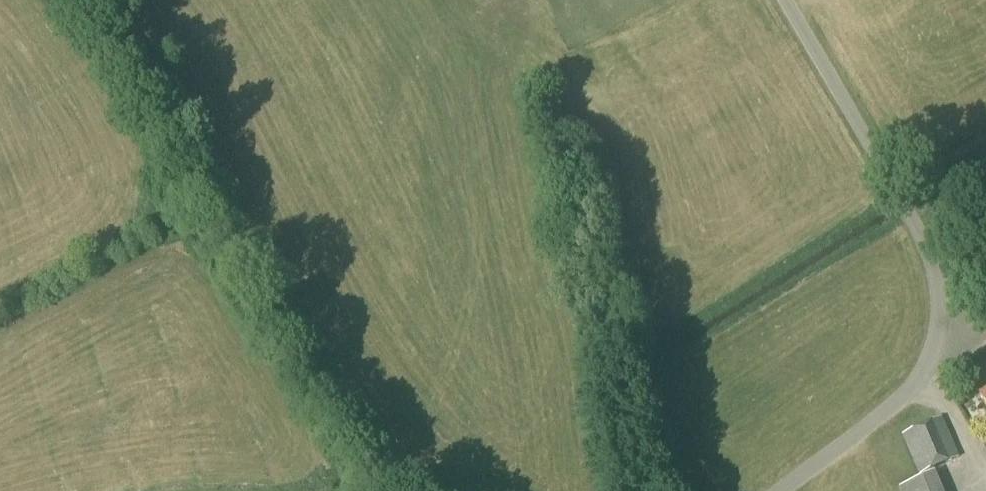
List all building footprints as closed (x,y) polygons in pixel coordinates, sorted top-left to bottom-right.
[(919,475),(958,458),(941,419),(902,436),(919,475)] [(934,473),(899,488),(900,490),(942,490),(934,473)]
